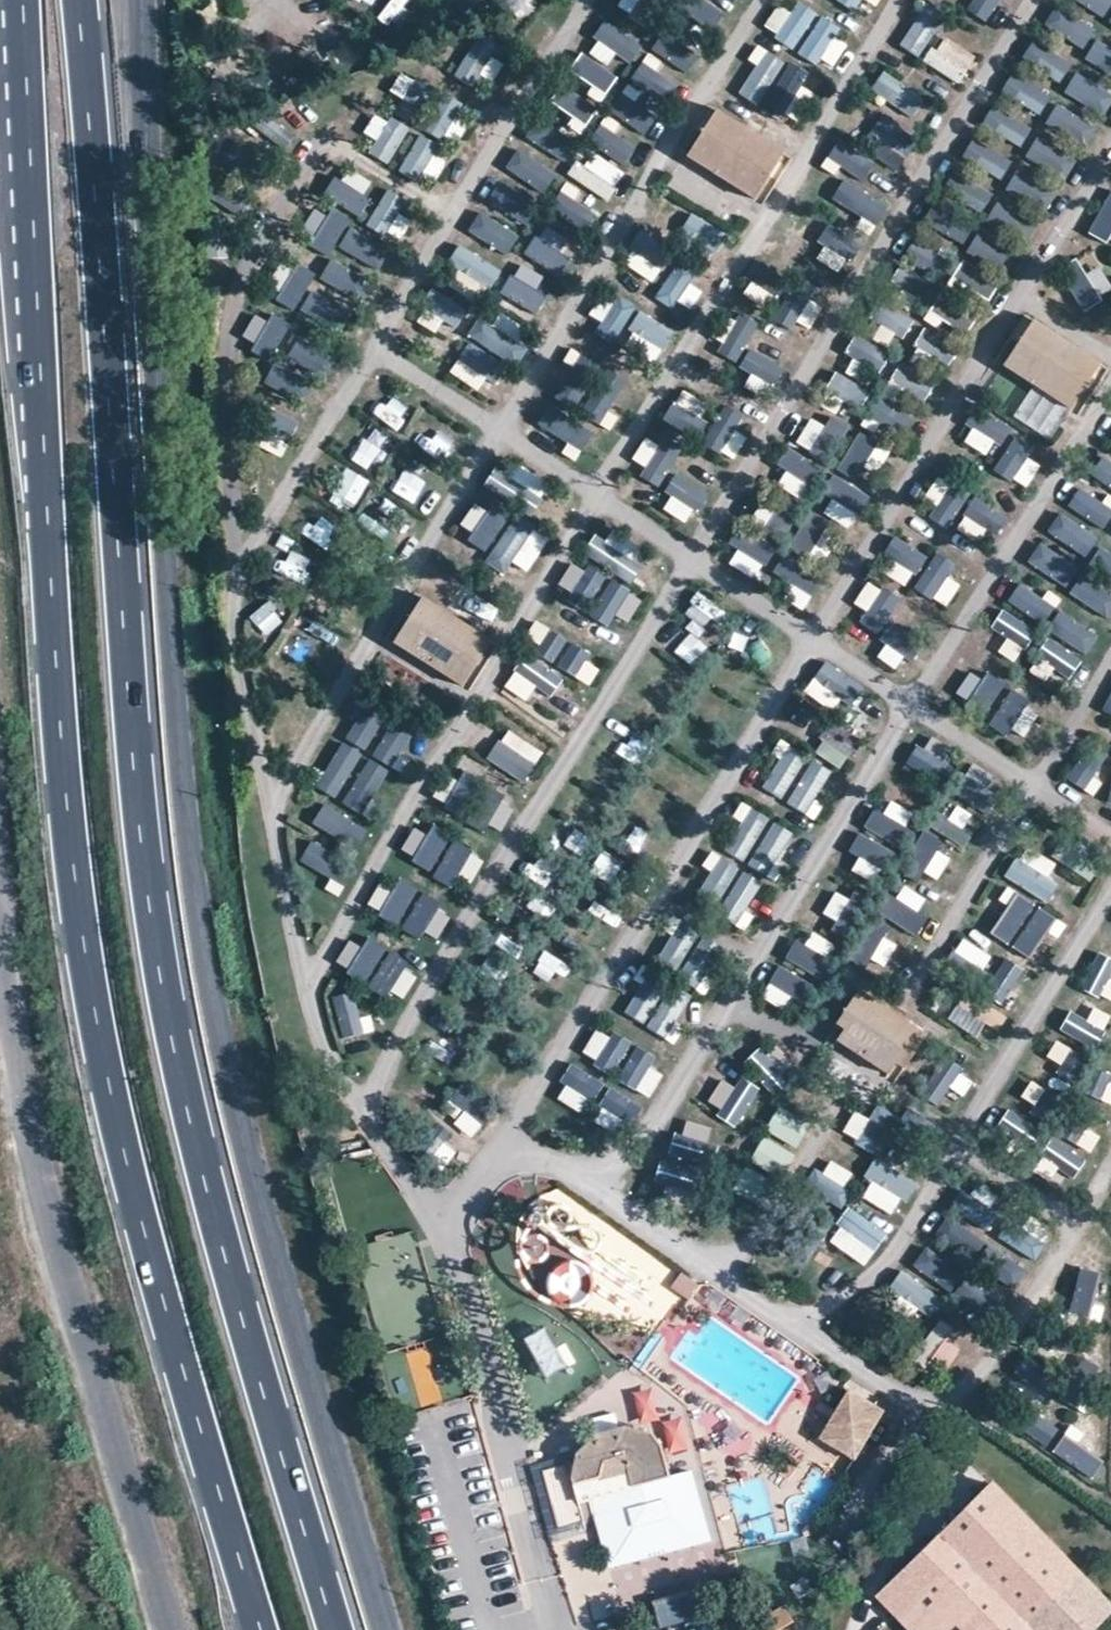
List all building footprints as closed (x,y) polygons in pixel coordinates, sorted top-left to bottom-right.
[(371,14),(383,23),(398,4),(392,0),(382,0),(371,14)] [(619,4),(642,23),(661,0),(622,0),(619,4)] [(814,14),(782,0),(778,0),(764,33),(800,48),(814,14)] [(860,16),(871,0),(839,0),(860,16)] [(967,9),(985,22),(1001,0),(974,0),(967,9)] [(1105,18),(1110,6),(1110,0),(1069,0),(1105,18)] [(1055,10),(1046,27),(1086,48),(1095,31),(1055,10)] [(817,17),(801,52),(834,68),(851,32),(817,17)] [(900,47),(920,58),(937,28),(917,17),(900,47)] [(610,93),(622,66),(633,71),(646,41),(604,23),(589,56),(581,52),(570,75),(610,93)] [(960,85),(978,58),(943,35),(925,63),(960,85)] [(659,38),(652,54),(690,70),(697,54),(659,38)] [(1087,58),(1110,69),(1110,49),(1095,42),(1087,58)] [(489,87),(505,60),(474,43),(459,71),(489,87)] [(1032,43),(1024,61),(1064,80),(1072,63),(1032,43)] [(761,50),(740,95),(779,113),(800,68),(761,50)] [(907,124),(923,103),(885,73),(871,92),(889,106),(887,109),(907,124)] [(391,92),(405,99),(414,80),(399,74),(391,92)] [(1110,102),(1110,95),(1076,74),(1067,90),(1104,113),(1110,102)] [(1044,112),(1052,94),(1012,76),(1003,95),(1044,112)] [(565,86),(553,105),(587,126),(599,107),(565,86)] [(613,107),(640,135),(660,116),(632,88),(613,107)] [(994,106),(984,123),(1021,147),(1032,130),(994,106)] [(1049,127),(1092,138),(1097,119),(1054,108),(1049,127)] [(376,112),(364,134),(376,140),(369,153),(391,165),(410,129),(376,112)] [(590,146),(629,164),(637,145),(598,128),(590,146)] [(773,176),(700,130),(671,177),(744,223),(773,176)] [(1003,179),(1014,160),(975,138),(964,157),(1003,179)] [(1038,138),(1028,153),(1066,177),(1076,162),(1038,138)] [(837,139),(828,166),(867,179),(876,153),(837,139)] [(403,169),(434,185),(448,157),(416,141),(403,169)] [(611,199),(625,171),(586,151),(571,179),(611,199)] [(490,211),(536,221),(548,164),(517,157),(511,185),(496,182),(490,211)] [(881,223),(890,202),(842,181),(833,202),(881,223)] [(1106,192),(1092,237),(1110,243),(1110,194),(1106,192)] [(399,239),(416,214),(387,194),(370,220),(399,239)] [(960,247),(976,228),(941,199),(925,219),(960,247)] [(1023,246),(1036,225),(998,203),(985,223),(1023,246)] [(478,213),(467,233),(510,257),(521,236),(478,213)] [(693,215),(678,234),(705,255),(720,235),(693,215)] [(566,260),(576,245),(543,224),(533,239),(566,260)] [(336,251),(338,252),(301,310),(339,334),(391,253),(351,227),(336,251)] [(829,229),(817,259),(833,265),(835,259),(849,265),(859,241),(829,229)] [(624,266),(657,282),(674,248),(641,232),(624,266)] [(457,248),(449,265),(494,285),(501,267),(457,248)] [(528,249),(513,269),(549,295),(563,275),(528,249)] [(1110,295),(1110,288),(1101,260),(1065,273),(1078,307),(1110,295)] [(755,305),(774,283),(761,272),(742,294),(755,305)] [(658,297),(691,311),(701,288),(668,274),(658,297)] [(604,291),(592,316),(663,351),(676,326),(604,291)] [(791,312),(814,324),(824,306),(801,294),(791,312)] [(432,308),(464,319),(468,307),(436,296),(432,308)] [(935,317),(971,331),(978,315),(941,301),(935,317)] [(905,339),(915,321),(880,302),(870,319),(905,339)] [(735,312),(712,348),(736,363),(759,326),(735,312)] [(504,322),(482,332),(493,354),(515,344),(504,322)] [(1080,364),(1013,323),(985,368),(1052,409),(1080,364)] [(288,361),(264,350),(253,375),(299,396),(320,349),(298,338),(288,361)] [(856,411),(889,356),(859,338),(826,394),(856,411)] [(920,339),(916,350),(951,364),(955,353),(920,339)] [(775,388),(786,371),(751,349),(740,367),(775,388)] [(927,400),(936,384),(901,363),(892,379),(927,400)] [(686,431),(716,398),(697,381),(667,414),(686,431)] [(609,407),(564,384),(542,429),(586,451),(609,407)] [(369,408),(393,424),(402,411),(378,395),(369,408)] [(604,404),(593,412),(606,431),(618,422),(604,404)] [(1030,424),(1053,438),(1065,419),(1042,405),(1030,424)] [(982,412),(964,441),(990,457),(1008,428),(982,412)] [(808,419),(798,445),(817,452),(827,426),(808,419)] [(738,459),(746,433),(713,422),(705,448),(738,459)] [(859,431),(836,470),(858,483),(881,445),(859,431)] [(647,467),(659,446),(645,438),(633,459),(647,467)] [(1044,462),(1013,440),(994,467),(1025,489),(1044,462)] [(641,474),(657,486),(679,457),(662,445),(641,474)] [(792,452),(778,485),(804,496),(818,464),(792,452)] [(1089,475),(1110,490),(1110,463),(1102,457),(1089,475)] [(496,462),(488,486),(539,502),(546,479),(496,462)] [(416,496),(430,475),(414,465),(401,486),(416,496)] [(660,508),(691,525),(708,494),(677,477),(660,508)] [(934,481),(925,499),(939,506),(948,488),(934,481)] [(1068,506),(1106,528),(1110,519),(1110,505),(1079,487),(1068,506)] [(994,543),(1009,515),(974,497),(959,525),(994,543)] [(362,520),(375,537),(389,525),(376,509),(362,520)] [(329,546),(338,527),(312,514),(303,532),(329,546)] [(507,526),(494,557),(531,573),(545,542),(507,526)] [(763,567),(777,549),(745,526),(732,544),(763,567)] [(478,555),(488,541),(467,527),(457,541),(478,555)] [(604,535),(594,548),(633,574),(642,561),(604,535)] [(895,536),(885,554),(918,574),(929,556),(895,536)] [(1028,566),(1068,586),(1079,565),(1039,544),(1028,566)] [(1069,593),(1106,618),(1110,612),(1110,553),(1102,546),(1069,593)] [(296,582),(309,559),(290,549),(277,572),(296,582)] [(739,550),(730,564),(753,579),(762,564),(739,550)] [(773,578),(814,594),(821,574),(780,559),(773,578)] [(932,563),(916,587),(946,607),(962,584),(932,563)] [(566,567),(562,589),(581,592),(585,571),(566,567)] [(595,612),(628,628),(643,597),(611,581),(595,612)] [(851,611),(880,629),(898,599),(869,581),(851,611)] [(1016,587),(1007,608),(1003,607),(992,632),(1032,649),(1052,602),(1016,587)] [(281,617),(289,599),(267,589),(259,606),(281,617)] [(394,643),(463,686),(491,640),(422,598),(394,643)] [(1039,662),(1077,677),(1096,630),(1058,615),(1039,662)] [(678,622),(663,644),(688,660),(702,639),(678,622)] [(744,628),(734,643),(753,656),(763,640),(744,628)] [(890,630),(877,659),(904,671),(917,642),(890,630)] [(540,655),(582,680),(593,661),(551,637),(540,655)] [(813,683),(847,702),(858,684),(824,664),(813,683)] [(515,670),(503,691),(527,705),(539,685),(515,670)] [(1016,675),(1005,698),(1042,717),(1054,694),(1016,675)] [(340,800),(378,721),(357,711),(319,790),(340,800)] [(378,760),(393,763),(399,734),(384,731),(378,760)] [(506,731),(488,759),(525,782),(543,754),(506,731)] [(629,732),(622,756),(638,761),(645,737),(629,732)] [(925,735),(911,766),(937,778),(951,747),(925,735)] [(1093,793),(1110,756),(1110,753),(1088,741),(1068,781),(1093,793)] [(781,799),(800,767),(779,754),(760,786),(781,799)] [(452,780),(490,804),(506,781),(468,756),(452,780)] [(371,761),(349,797),(371,809),(393,773),(371,761)] [(954,784),(983,815),(1003,796),(975,765),(954,784)] [(788,805),(809,815),(827,778),(806,768),(788,805)] [(325,803),(312,824),(361,852),(374,831),(325,803)] [(963,846),(979,818),(953,803),(936,831),(963,846)] [(474,808),(460,823),(481,843),(495,827),(474,808)] [(745,861),(766,819),(744,809),(724,850),(745,861)] [(875,810),(864,827),(888,842),(899,824),(875,810)] [(630,852),(649,837),(634,818),(615,833),(630,852)] [(776,822),(751,863),(769,874),(795,834),(776,822)] [(427,824),(414,843),(454,869),(467,850),(427,824)] [(858,854),(852,872),(872,878),(883,842),(857,834),(851,852),(858,854)] [(923,837),(908,866),(937,881),(953,852),(923,837)] [(1060,840),(1050,855),(1091,882),(1101,866),(1060,840)] [(299,865),(342,884),(352,862),(309,844),(299,865)] [(615,886),(624,862),(605,855),(596,879),(615,886)] [(718,857),(697,898),(719,909),(740,868),(718,857)] [(1046,905),(1059,886),(1017,857),(1004,876),(1046,905)] [(405,894),(455,909),(461,886),(412,871),(405,894)] [(739,921),(761,882),(742,871),(720,910),(739,921)] [(905,882),(886,913),(941,947),(960,915),(905,882)] [(593,911),(603,891),(587,883),(577,904),(593,911)] [(1030,932),(1043,913),(1004,886),(991,904),(1030,932)] [(385,890),(375,907),(416,931),(426,914),(385,890)] [(838,921),(850,899),(835,891),(823,913),(838,921)] [(679,970),(701,932),(681,921),(659,958),(679,970)] [(376,930),(367,948),(408,969),(417,951),(376,930)] [(887,967),(898,944),(883,937),(872,960),(887,967)] [(711,970),(719,944),(699,938),(692,964),(711,970)] [(962,939),(954,954),(984,971),(993,956),(962,939)] [(795,941),(785,959),(812,975),(822,957),(795,941)] [(1011,943),(999,975),(1036,988),(1047,957),(1011,943)] [(340,974),(382,996),(394,975),(352,953),(340,974)] [(769,989),(808,1004),(816,982),(778,967),(769,989)] [(553,981),(575,989),(580,975),(558,968),(553,981)] [(637,981),(628,1021),(670,1031),(679,990),(637,981)] [(895,1065),(904,1071),(928,1035),(861,991),(838,1026),(845,1030),(838,1041),(887,1076),(895,1065)] [(345,1045),(377,1036),(371,1017),(358,1021),(352,1001),(334,1006),(345,1045)] [(978,1038),(989,1021),(960,1002),(949,1019),(978,1038)] [(1104,1020),(1071,1009),(1061,1036),(1095,1047),(1104,1020)] [(582,1053),(613,1072),(629,1046),(597,1027),(582,1053)] [(769,1041),(752,1059),(780,1086),(797,1068),(769,1041)] [(590,1114),(609,1084),(575,1063),(556,1093),(590,1114)] [(635,1064),(628,1089),(655,1097),(662,1072),(635,1064)] [(739,1125),(761,1088),(738,1074),(715,1110),(739,1125)] [(1110,1104),(1110,1080),(1102,1076),(1093,1096),(1110,1104)] [(1038,1105),(1046,1088),(1030,1080),(1022,1098),(1038,1105)] [(930,1101),(953,1114),(963,1095),(941,1082),(930,1101)] [(600,1102),(629,1127),(643,1111),(614,1085),(600,1102)] [(889,1125),(857,1107),(842,1134),(874,1152),(889,1125)] [(1015,1148),(1032,1124),(1010,1109),(994,1133),(1015,1148)] [(473,1137),(483,1124),(465,1111),(456,1124),(473,1137)] [(796,1152),(806,1130),(775,1116),(765,1137),(796,1152)] [(698,1202),(715,1128),(677,1119),(660,1193),(698,1202)] [(1075,1181),(1089,1158),(1054,1136),(1040,1159),(1075,1181)] [(752,1159),(783,1177),(796,1155),(766,1137),(752,1159)] [(445,1141),(426,1154),(437,1169),(455,1156),(445,1141)] [(826,1157),(808,1186),(836,1204),(855,1176),(826,1157)] [(899,1217),(917,1180),(877,1161),(859,1197),(899,1217)] [(768,1200),(769,1177),(739,1175),(738,1198),(768,1200)] [(951,1212),(992,1229),(1001,1208),(959,1191),(951,1212)] [(852,1207),(828,1240),(866,1267),(890,1233),(852,1207)] [(938,1218),(916,1277),(996,1308),(1001,1297),(957,1280),(975,1232),(938,1218)] [(1009,1221),(998,1238),(1035,1262),(1047,1245),(1009,1221)] [(374,1333),(425,1332),(422,1236),(371,1238),(374,1333)] [(588,1305),(589,1264),(550,1262),(549,1303),(588,1305)] [(681,1273),(672,1285),(691,1299),(700,1287),(681,1273)] [(900,1273),(889,1293),(932,1318),(943,1298),(900,1273)] [(943,1375),(968,1342),(941,1322),(916,1354),(943,1375)] [(1021,1371),(1014,1401),(1046,1408),(1053,1378),(1021,1371)] [(633,1391),(639,1425),(659,1422),(653,1387),(633,1391)] [(888,1408),(852,1388),(824,1438),(860,1458),(888,1408)] [(594,1434),(618,1424),(614,1413),(590,1422),(594,1434)] [(684,1416),(662,1421),(669,1455),(691,1451),(684,1416)] [(1072,1422),(1074,1454),(1099,1453),(1098,1421),(1072,1422)] [(592,1501),(669,1478),(663,1450),(650,1434),(624,1429),(596,1437),(580,1453),(577,1460),(575,1477),(588,1530),(598,1526),(592,1501)] [(763,1537),(775,1534),(762,1479),(732,1486),(740,1520),(758,1516),(763,1537)] [(1107,1598),(1110,1593),(1110,1561),(1058,1510),(1036,1530),(990,1486),(879,1596),(913,1629),(1099,1629),(1110,1618),(1110,1601),(1107,1598)] [(685,1591),(653,1604),(662,1626),(694,1614),(685,1591)]
